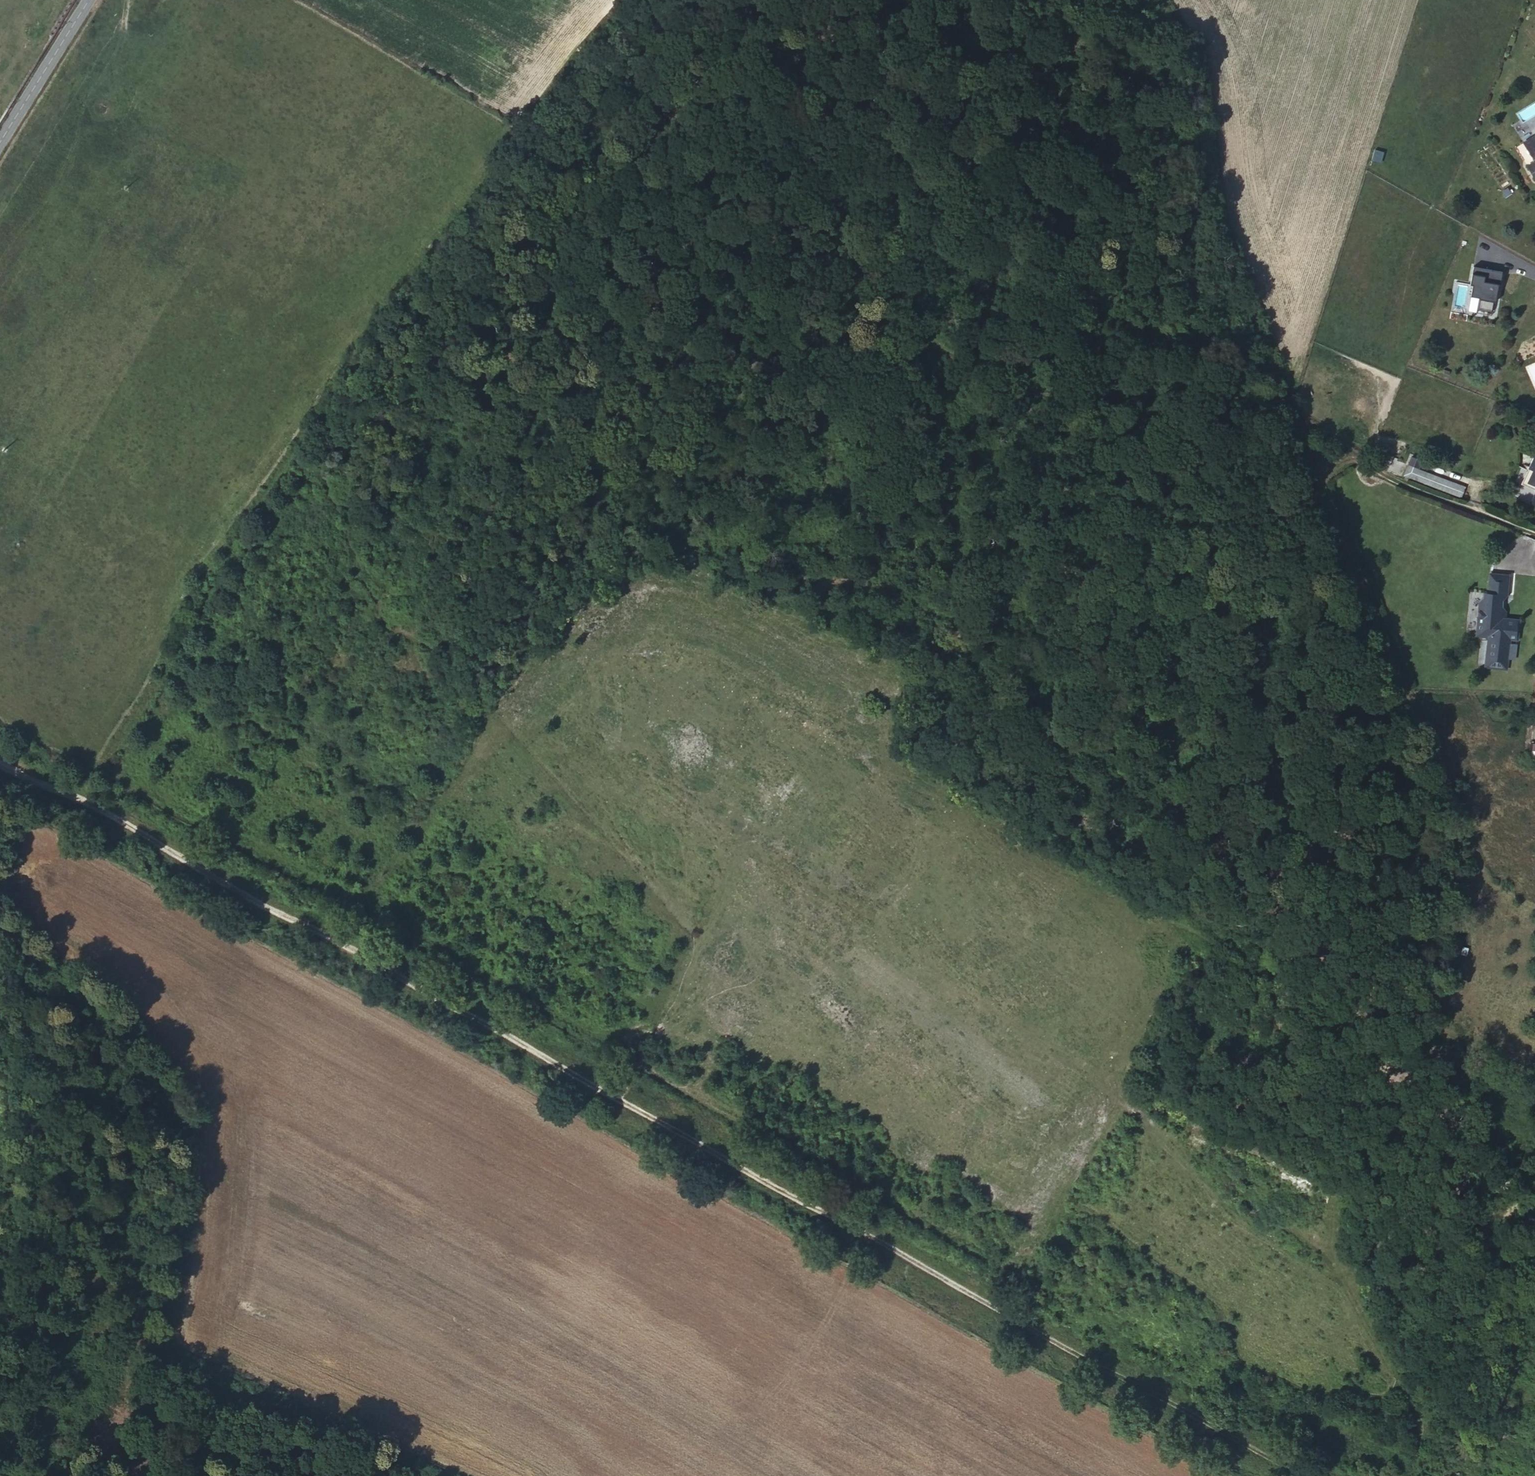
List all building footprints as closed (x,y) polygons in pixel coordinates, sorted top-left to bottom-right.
[(1523,160),(1531,174),(1525,178),(1534,192),(1534,191),(1534,143),(1530,146),(1534,153),(1523,160)] [(1534,153),(1530,146),(1519,153),(1523,160),(1534,153)] [(1504,271),(1473,267),(1470,284),(1473,285),(1471,296),(1500,300),(1504,271)] [(1423,460),(1412,457),(1404,477),(1462,497),(1466,486),(1419,470),(1423,460)] [(1492,587),(1489,607),(1503,609),(1505,608),(1508,589),(1492,587)] [(1504,630),(1499,629),(1499,625),(1501,624),(1502,615),(1503,609),(1489,607),(1486,606),(1485,614),(1484,618),(1480,620),(1476,646),(1488,648),(1485,670),(1503,673),(1506,651),(1515,652),(1519,632),(1504,630)]
